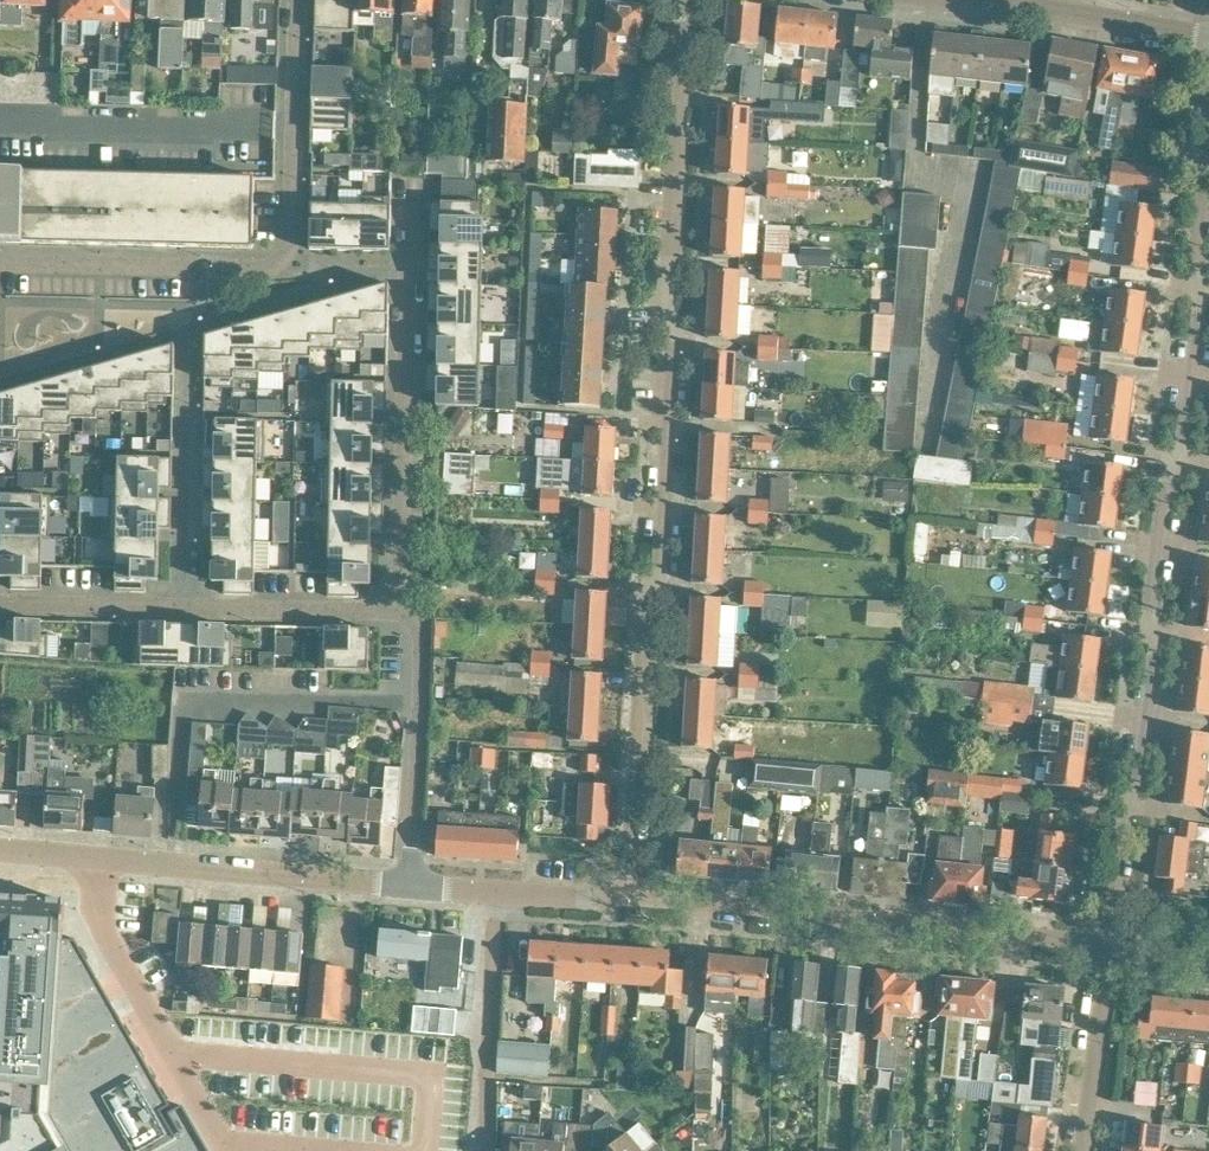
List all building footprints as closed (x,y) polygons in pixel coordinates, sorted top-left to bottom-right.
[(14,24),(14,27),(23,27),(24,6),(46,7),(46,0),(0,0),(0,24),(14,24)] [(63,47),(84,47),(84,37),(102,38),(103,22),(104,0),(65,0),(63,47)] [(100,71),(108,71),(108,69),(108,64),(119,65),(121,21),(130,22),(131,4),(131,0),(104,0),(103,22),(102,38),(100,68),(100,71)] [(186,1),(186,0),(137,0),(136,18),(163,20),(161,68),(183,69),(186,1)] [(191,21),(206,22),(204,68),(222,69),(225,0),(192,0),(191,21)] [(232,29),(253,30),(254,5),(275,6),(275,0),(233,0),(232,29)] [(355,32),(356,0),(317,0),(315,31),(355,32)] [(356,13),(375,14),(374,41),(393,42),(394,0),(357,0),(356,13)] [(404,14),(402,35),(414,36),(412,68),(430,70),(434,14),(433,14),(433,0),(405,0),(404,14)] [(470,0),(441,0),(439,32),(446,32),(444,69),(465,70),(470,1),(470,0)] [(484,164),(523,167),(527,110),(529,97),(531,49),(532,47),(530,47),(529,60),(527,60),(525,60),(529,5),(529,0),(502,0),(502,3),(501,17),(495,20),(493,57),(503,69),(511,69),(509,95),(509,108),(489,107),(485,158),(484,164)] [(532,47),(529,97),(541,97),(549,71),(551,51),(555,51),(557,31),(561,31),(563,9),(579,10),(580,0),(536,0),(532,47)] [(617,63),(637,65),(642,9),(623,7),(623,5),(611,4),(608,30),(600,29),(597,74),(616,75),(617,63)] [(730,4),(726,42),(724,65),(743,67),(743,72),(742,72),(740,98),(761,100),(767,39),(758,38),(761,7),(730,4)] [(775,57),(805,60),(810,12),(779,9),(776,42),(777,42),(775,57)] [(810,12),(805,60),(825,62),(827,49),(835,50),(839,16),(810,12)] [(857,18),(855,41),(854,47),(877,49),(874,76),(910,81),(914,52),(891,49),(894,22),(857,18)] [(930,76),(956,79),(960,38),(949,37),(948,28),(936,26),(933,50),(930,76)] [(956,79),(979,82),(985,32),(973,31),(970,39),(960,38),(956,79)] [(979,82),(1004,85),(1008,43),(997,42),(995,33),(985,32),(979,82)] [(1008,43),(1004,85),(1027,87),(1030,61),(1033,38),(1021,36),(1018,44),(1008,43)] [(269,40),(268,54),(277,54),(277,40),(269,40)] [(558,56),(557,74),(575,76),(577,52),(578,41),(571,40),(564,47),(563,51),(558,56)] [(1044,95),(1062,98),(1066,99),(1076,44),(1054,40),(1047,77),(1047,78),(1044,95)] [(1066,99),(1062,98),(1059,115),(1085,120),(1099,49),(1076,44),(1066,99)] [(1120,124),(1132,55),(1121,53),(1120,50),(1113,49),(1111,51),(1105,50),(1098,88),(1110,90),(1104,121),(1099,148),(1116,152),(1120,124)] [(844,51),(841,82),(841,88),(859,89),(860,68),(856,68),(857,53),(844,51)] [(340,52),(340,67),(353,67),(354,53),(340,52)] [(1143,57),(1132,55),(1120,124),(1135,127),(1140,97),(1152,99),(1159,60),(1154,59),(1152,56),(1146,55),(1143,57)] [(136,62),(134,91),(147,92),(148,62),(136,62)] [(228,68),(228,84),(247,85),(247,68),(228,68)] [(314,69),(314,71),(311,130),(351,132),(353,70),(314,69)] [(789,83),(788,101),(799,103),(803,70),(794,69),(793,84),(789,83)] [(92,70),(91,92),(99,92),(100,71),(92,70)] [(814,71),(803,70),(799,103),(815,104),(817,86),(812,85),(814,71)] [(100,71),(99,92),(107,92),(108,71),(100,71)] [(828,81),(825,105),(826,105),(839,106),(841,88),(841,82),(828,81)] [(1024,104),(1021,123),(1038,126),(1041,108),(1024,104)] [(722,107),(720,141),(749,143),(756,143),(764,143),(766,116),(763,113),(751,112),(751,109),(722,107)] [(891,133),(890,148),(893,149),(903,149),(907,150),(907,143),(908,134),(891,133)] [(749,143),(720,141),(718,175),(747,177),(749,143)] [(933,154),(948,155),(949,144),(934,143),(933,154)] [(949,144),(948,155),(968,158),(969,147),(949,144)] [(608,158),(592,157),(575,156),(574,186),(639,189),(641,149),(608,148),(608,158)] [(975,159),(991,161),(993,150),(976,148),(975,159)] [(993,150),(991,161),(997,161),(996,165),(1010,167),(1012,152),(993,150)] [(350,170),(382,171),(383,160),(379,154),(351,154),(350,170)] [(402,155),(402,174),(428,175),(429,156),(402,155)] [(429,156),(428,175),(443,175),(443,178),(466,179),(467,157),(429,156)] [(1036,172),(1047,173),(1074,178),(1077,163),(1038,156),(1036,172)] [(893,157),(892,169),(905,170),(906,158),(893,157)] [(1110,185),(1158,191),(1161,170),(1113,164),(1110,185)] [(996,165),(994,177),(1020,182),(1022,169),(1017,168),(1010,167),(996,165)] [(254,178),(0,172),(0,242),(253,248),(254,178)] [(768,172),(767,185),(787,186),(787,173),(768,172)] [(327,176),(312,175),(312,187),(327,187),(327,176)] [(994,177),(992,189),(1018,193),(1020,182),(994,177)] [(1046,177),(1044,196),(1089,202),(1091,182),(1046,177)] [(429,228),(429,232),(441,232),(441,243),(441,244),(483,245),(484,203),(480,203),(480,191),(471,191),(471,181),(443,180),(442,180),(442,203),(439,202),(433,202),(430,202),(429,221),(429,228)] [(787,186),(767,185),(767,197),(817,200),(817,188),(810,187),(787,186)] [(717,189),(715,223),(744,225),(744,224),(759,225),(761,198),(746,197),(746,191),(717,189)] [(992,189),(989,203),(1015,208),(1018,193),(992,189)] [(533,209),(543,209),(544,193),(534,192),(533,209)] [(903,193),(900,229),(919,231),(922,195),(903,193)] [(941,197),(922,195),(919,231),(938,232),(941,197)] [(364,205),(362,251),(390,252),(391,206),(385,206),(385,198),(363,197),(362,205),(364,205)] [(1104,233),(1118,235),(1152,240),(1156,208),(1122,204),(1108,202),(1104,233)] [(989,203),(986,217),(1012,222),(1015,208),(989,203)] [(310,250),(337,251),(338,204),(312,204),(310,250)] [(337,251),(362,251),(364,205),(362,205),(338,204),(337,251)] [(580,209),(579,235),(617,238),(619,211),(580,209)] [(986,217),(984,230),(1009,235),(1012,222),(986,217)] [(759,225),(744,225),(715,223),(713,257),(743,258),(743,253),(757,254),(759,225)] [(764,254),(763,266),(783,267),(784,254),(789,255),(791,226),(767,225),(765,254),(764,254)] [(900,229),(899,248),(929,250),(936,251),(938,232),(919,231),(900,229)] [(984,230),(981,244),(1007,249),(1009,235),(984,230)] [(579,235),(577,261),(616,264),(617,238),(579,235)] [(1152,240),(1118,235),(1114,267),(1148,271),(1152,240)] [(1047,268),(1069,272),(1069,270),(1089,272),(1090,258),(1050,253),(1051,245),(1029,241),(1025,265),(1047,268)] [(440,273),(440,283),(440,284),(482,285),(483,245),(441,244),(441,243),(429,242),(428,273),(440,273)] [(981,244),(978,259),(1004,264),(1007,249),(981,244)] [(531,245),(531,259),(542,259),(542,246),(531,245)] [(899,248),(898,261),(928,264),(929,250),(899,248)] [(509,257),(509,267),(521,267),(521,257),(509,257)] [(542,259),(531,259),(530,275),(541,276),(542,259)] [(978,259),(976,273),(1001,278),(1004,264),(978,259)] [(577,261),(576,287),(576,288),(607,290),(614,290),(616,264),(577,261)] [(898,261),(897,276),(927,278),(928,264),(898,261)] [(783,267),(763,266),(762,279),(782,280),(781,296),(805,298),(807,268),(783,267)] [(1069,270),(1069,272),(1067,284),(1087,287),(1089,272),(1069,270)] [(712,271),(710,306),(739,308),(741,272),(712,271)] [(976,273),(973,287),(999,292),(1001,278),(976,273)] [(897,276),(896,290),(926,293),(927,278),(897,276)] [(439,313),(439,323),(439,324),(481,325),(482,285),(440,284),(440,283),(428,283),(427,313),(439,313)] [(361,288),(361,293),(362,292),(360,336),(363,336),(388,336),(389,284),(375,289),(361,288)] [(530,284),(529,314),(540,314),(541,285),(530,284)] [(570,300),(569,316),(613,319),(613,312),(606,312),(607,290),(576,288),(576,287),(573,287),(572,300),(570,300)] [(973,287),(970,301),(996,305),(999,292),(973,287)] [(896,290),(895,304),(925,307),(926,293),(896,290)] [(1112,290),(1108,322),(1141,326),(1145,294),(1112,290)] [(335,296),(335,300),(336,300),(335,351),(362,352),(363,336),(360,336),(362,292),(361,293),(349,296),(335,296)] [(309,303),(309,307),(310,307),(309,350),(311,350),(335,351),(336,300),(335,300),(323,303),(309,303)] [(970,301),(968,314),(993,319),(996,305),(970,301)] [(894,315),(894,318),(924,321),(925,307),(895,304),(894,315)] [(739,308),(710,306),(708,339),(737,340),(739,308)] [(284,310),(284,315),(284,314),(283,357),(286,358),(311,358),(311,350),(309,350),(310,307),(309,307),(297,311),(284,310)] [(258,318),(258,322),(259,322),(257,373),(260,373),(285,373),(286,358),(283,357),(284,314),(284,315),(271,318),(258,318)] [(540,314),(529,314),(528,341),(539,341),(540,314)] [(891,348),(893,332),(894,318),(894,315),(873,314),(871,351),(891,353),(891,348)] [(968,314),(964,332),(990,337),(993,319),(968,314)] [(570,335),(570,346),(604,348),(605,325),(612,325),(613,319),(569,316),(568,335),(570,335)] [(894,318),(893,332),(923,335),(924,321),(894,318)] [(1141,326),(1108,322),(1092,319),(1087,351),(1137,358),(1141,326)] [(232,325),(232,329),(233,329),(232,380),(234,380),(259,381),(260,373),(257,373),(259,322),(258,322),(245,325),(232,325)] [(439,353),(438,364),(438,365),(480,366),(481,325),(439,324),(439,323),(427,323),(426,353),(439,353)] [(233,329),(232,329),(220,333),(206,332),(206,336),(206,337),(205,379),(212,380),(211,388),(234,388),(234,380),(232,380),(233,329)] [(893,332),(891,348),(922,351),(923,335),(893,332)] [(964,332),(962,347),(987,352),(990,337),(964,332)] [(1028,352),(1030,353),(1077,361),(1080,349),(1060,346),(1061,341),(1031,336),(1028,352)] [(759,337),(758,350),(778,351),(778,349),(779,337),(759,337)] [(147,349),(147,353),(147,405),(148,405),(167,405),(167,397),(174,397),(175,345),(160,350),(147,349)] [(566,354),(565,376),(609,378),(610,372),(602,372),(604,348),(570,346),(569,354),(566,354)] [(962,347),(959,360),(985,365),(987,352),(962,347)] [(527,348),(526,374),(537,374),(538,349),(527,348)] [(891,353),(890,363),(920,365),(922,351),(891,348),(891,353)] [(516,349),(501,349),(501,363),(516,363),(516,349)] [(778,351),(758,350),(758,359),(792,361),(793,350),(778,349),(778,351)] [(121,357),(121,361),(122,361),(120,412),(148,413),(148,405),(147,405),(147,353),(134,357),(121,357)] [(708,353),(706,387),(735,388),(735,387),(750,388),(752,365),(736,364),(736,354),(708,353)] [(1077,361),(1030,353),(1027,371),(1056,376),(1057,370),(1075,373),(1077,361)] [(959,360),(956,374),(982,379),(985,365),(959,360)] [(95,364),(95,368),(96,368),(95,411),(97,412),(120,412),(122,361),(121,361),(108,365),(95,364)] [(438,365),(438,364),(426,363),(426,393),(438,394),(437,406),(479,407),(480,366),(438,365)] [(890,363),(889,378),(919,380),(920,365),(890,363)] [(372,376),(387,376),(387,366),(373,365),(372,376)] [(336,366),(336,375),(349,375),(349,366),(336,366)] [(69,372),(69,376),(70,376),(69,419),(71,419),(97,419),(97,412),(95,411),(96,368),(95,368),(83,372),(69,372)] [(310,369),(309,381),(326,382),(327,369),(310,369)] [(537,374),(526,374),(525,407),(536,407),(537,374)] [(956,374),(954,388),(979,393),(982,379),(956,374)] [(44,379),(44,383),(43,434),(45,434),(71,435),(71,419),(69,419),(70,376),(69,376),(57,379),(44,379)] [(609,378),(565,376),(564,394),(567,394),(566,407),(600,409),(602,384),(609,385),(609,378)] [(1101,376),(1097,408),(1129,412),(1134,381),(1101,376)] [(889,383),(888,392),(918,394),(919,380),(889,378),(889,383)] [(325,424),(332,424),(332,423),(374,424),(374,423),(374,413),(386,413),(387,383),(326,382),(325,424)] [(874,382),(873,396),(888,397),(888,392),(889,383),(874,382)] [(18,386),(18,391),(19,390),(18,442),(20,442),(45,442),(45,434),(43,434),(44,383),(32,387),(18,386)] [(735,388),(706,387),(704,420),(733,422),(735,388)] [(954,388),(951,402),(976,407),(979,393),(954,388)] [(18,391),(6,394),(0,394),(0,449),(20,450),(20,442),(18,442),(19,390),(18,391)] [(888,397),(887,407),(917,409),(918,394),(888,392),(888,397)] [(511,394),(496,393),(496,407),(511,408),(511,394)] [(870,396),(868,418),(886,419),(887,407),(888,397),(873,396),(870,396)] [(205,402),(205,412),(220,413),(220,402),(205,402)] [(242,402),(242,412),(257,413),(257,403),(242,402)] [(268,402),(267,413),(282,413),(283,403),(268,402)] [(951,402),(948,416),(974,421),(976,407),(951,402)] [(886,419),(886,421),(916,424),(917,409),(887,407),(886,419)] [(1129,412),(1097,408),(1092,439),(1125,444),(1129,412)] [(755,410),(755,423),(773,424),(774,411),(755,410)] [(948,416),(946,429),(971,434),(974,421),(948,416)] [(216,449),(216,460),(216,461),(258,462),(258,463),(265,463),(266,421),(205,419),(204,449),(216,449)] [(1009,441),(1046,445),(1066,448),(1068,425),(1011,419),(1009,441)] [(861,420),(860,429),(870,429),(871,420),(861,420)] [(886,421),(885,436),(915,438),(916,424),(886,421)] [(332,423),(332,424),(332,462),(332,464),(373,465),(373,463),(373,453),(385,453),(386,423),(374,423),(374,424),(332,423)] [(544,439),(564,440),(565,427),(545,426),(544,439)] [(588,428),(586,461),(586,462),(614,464),(616,430),(588,428)] [(946,429),(943,444),(968,448),(971,434),(946,429)] [(703,434),(701,468),(730,470),(732,436),(703,434)] [(753,436),(753,450),(771,451),(772,437),(753,436)] [(915,438),(885,436),(884,450),(914,453),(915,438)] [(107,439),(107,449),(121,449),(121,439),(107,439)] [(134,439),(134,449),(146,450),(147,439),(134,439)] [(158,442),(158,452),(171,453),(171,442),(158,442)] [(968,448),(943,444),(940,459),(966,462),(968,448)] [(1066,448),(1046,445),(1044,458),(1070,461),(1072,449),(1066,448)] [(92,446),(88,446),(72,446),(72,457),(87,457),(92,457),(92,446)] [(562,452),(561,460),(571,460),(571,453),(562,452)] [(305,453),(297,453),(297,461),(305,461),(305,453)] [(445,493),(475,495),(478,455),(447,453),(445,493)] [(918,456),(915,479),(949,483),(952,461),(918,456)] [(118,457),(118,498),(117,499),(160,500),(160,499),(160,488),(172,489),(172,459),(118,457)] [(542,488),(541,500),(560,501),(561,490),(569,491),(569,488),(584,489),(584,496),(612,497),(614,464),(586,462),(586,461),(571,460),(561,460),(539,458),(537,488),(542,488)] [(215,490),(215,500),(215,501),(257,502),(258,463),(258,462),(216,461),(216,460),(204,459),(203,489),(215,490)] [(324,505),(331,505),(331,504),(372,505),(372,504),(372,493),(384,494),(385,464),(373,463),(373,465),(332,464),(332,462),(325,462),(324,505)] [(1088,463),(1084,494),(1119,499),(1123,467),(1088,463)] [(291,464),(278,464),(278,472),(291,472),(291,464)] [(730,470),(701,468),(699,502),(728,504),(730,470)] [(55,473),(54,489),(70,489),(70,474),(55,473)] [(887,484),(886,502),(908,503),(909,485),(887,484)] [(1119,499),(1084,494),(1084,496),(1069,494),(1066,521),(1080,523),(1080,526),(1091,527),(1114,530),(1119,499)] [(1,536),(43,538),(43,539),(50,539),(51,496),(0,495),(0,525),(1,525),(1,536)] [(81,496),(70,496),(70,511),(81,512),(81,496)] [(109,540),(117,540),(117,539),(159,540),(159,528),(171,529),(172,499),(160,499),(160,500),(117,499),(118,498),(110,498),(109,540)] [(751,499),(750,512),(768,513),(769,501),(751,499)] [(214,530),(214,541),(256,542),(257,502),(215,501),(215,500),(203,500),(202,529),(214,530)] [(560,501),(541,500),(541,504),(541,512),(558,514),(560,501)] [(532,503),(532,512),(541,512),(541,504),(532,503)] [(288,504),(271,504),(271,521),(288,521),(288,504)] [(331,504),(331,505),(330,544),(371,545),(371,534),(383,534),(384,504),(372,504),(372,505),(331,504)] [(301,505),(301,514),(314,515),(314,505),(301,505)] [(583,528),(582,544),(609,545),(611,511),(584,510),(583,516),(576,515),(576,528),(583,528)] [(1205,510),(1201,543),(1208,544),(1208,510),(1205,510)] [(768,513),(750,512),(749,524),(767,525),(768,513)] [(698,516),(696,550),(726,552),(728,518),(698,516)] [(1055,535),(1057,522),(1038,520),(1036,533),(1055,535)] [(916,524),(913,555),(926,557),(929,526),(916,524)] [(1055,535),(1036,533),(1035,544),(1054,547),(1055,535)] [(1,536),(0,572),(0,577),(12,578),(11,590),(42,590),(43,539),(43,538),(1,536)] [(117,539),(117,540),(115,592),(146,593),(146,581),(158,581),(159,540),(117,539)] [(256,542),(214,541),(213,582),(225,582),(224,595),(254,595),(256,542)] [(371,545),(330,544),(328,597),(358,598),(358,586),(370,586),(371,545)] [(609,545),(582,544),(580,578),(607,579),(609,545)] [(1079,549),(1074,581),(1107,585),(1111,554),(1079,549)] [(726,552),(696,550),(694,584),(724,586),(726,552)] [(950,552),(948,566),(966,568),(967,559),(959,553),(950,552)] [(1194,595),(1208,597),(1208,563),(1198,561),(1194,595)] [(537,571),(537,582),(555,583),(556,572),(537,571)] [(745,581),(745,594),(764,595),(765,583),(745,581)] [(1107,585),(1074,581),(1070,612),(1103,617),(1107,585)] [(555,583),(537,582),(536,594),(555,595),(555,583)] [(580,592),(578,625),(578,626),(604,627),(606,594),(580,592)] [(764,595),(745,594),(744,606),(763,607),(764,595)] [(793,613),(793,597),(764,595),(763,607),(763,611),(793,613)] [(1194,595),(1190,628),(1208,630),(1208,597),(1194,595)] [(693,598),(691,632),(721,634),(736,634),(737,607),(723,607),(723,600),(717,599),(693,598)] [(1026,605),(1025,618),(1044,620),(1045,608),(1026,605)] [(1044,620),(1025,618),(1023,631),(1042,633),(1044,620)] [(48,659),(48,636),(41,636),(42,622),(0,621),(0,655),(48,659)] [(436,623),(436,635),(448,636),(448,623),(436,623)] [(143,666),(183,667),(184,625),(143,624),(142,638),(135,638),(135,665),(143,666)] [(184,625),(183,667),(232,668),(232,640),(225,640),(226,626),(184,625)] [(604,627),(578,626),(576,660),(602,661),(604,627)] [(319,670),(332,671),(368,671),(369,629),(327,628),(326,643),(319,642),(319,670)] [(721,634),(691,632),(689,666),(719,667),(721,634)] [(767,636),(766,650),(780,650),(781,637),(767,636)] [(1037,663),(1037,665),(1052,667),(1096,672),(1100,640),(1068,636),(1066,648),(1033,643),(1030,662),(1037,663)] [(277,638),(277,655),(291,655),(292,638),(277,638)] [(111,663),(111,643),(94,642),(94,662),(111,663)] [(76,646),(76,660),(90,660),(90,646),(76,646)] [(1183,679),(1208,682),(1208,649),(1187,646),(1183,679)] [(532,651),(532,665),(550,666),(551,652),(532,651)] [(263,653),(262,667),(276,667),(276,653),(263,653)] [(550,666),(532,665),(504,663),(504,666),(457,664),(455,690),(526,696),(526,688),(530,688),(531,684),(549,685),(550,666)] [(741,663),(740,675),(758,677),(760,664),(741,663)] [(988,683),(985,702),(1051,711),(1053,698),(1092,703),(1096,672),(1052,667),(1048,697),(1033,695),(1034,689),(988,683)] [(573,707),(573,708),(599,709),(601,675),(578,674),(575,674),(574,680),(573,707)] [(758,677),(740,675),(739,688),(757,690),(758,677)] [(1183,679),(1179,712),(1208,716),(1208,682),(1183,679)] [(689,680),(687,714),(716,716),(726,716),(727,685),(718,685),(718,682),(689,680)] [(438,688),(437,699),(444,699),(445,689),(438,688)] [(1052,754),(1085,759),(1089,726),(1050,721),(1051,711),(985,702),(982,723),(1013,727),(1014,718),(1043,722),(1040,752),(1052,754)] [(330,707),(329,720),(328,722),(358,724),(359,709),(330,707)] [(599,709),(573,708),(571,741),(597,743),(599,709)] [(238,743),(268,745),(270,728),(268,728),(248,714),(239,726),(238,743)] [(716,716),(687,714),(685,748),(714,750),(716,716)] [(295,747),(297,730),(298,730),(277,716),(268,728),(270,728),(268,745),(295,747)] [(305,718),(298,730),(297,730),(327,748),(328,722),(329,720),(305,718)] [(788,732),(780,731),(756,730),(755,745),(738,744),(737,757),(751,758),(757,758),(786,760),(788,732)] [(1172,768),(1206,772),(1208,745),(1208,735),(1176,731),(1172,768)] [(508,745),(547,747),(547,734),(508,732),(508,745)] [(21,735),(18,773),(35,774),(38,736),(21,735)] [(38,736),(35,774),(49,775),(47,806),(45,829),(83,832),(85,808),(85,799),(95,799),(96,781),(66,778),(67,772),(65,772),(49,771),(50,760),(52,737),(38,736)] [(191,744),(190,765),(205,766),(206,745),(191,744)] [(170,779),(170,746),(153,746),(154,779),(170,779)] [(470,768),(482,769),(484,749),(471,748),(470,768)] [(484,749),(482,769),(495,770),(497,750),(484,749)] [(1085,759),(1052,754),(1048,785),(1081,790),(1085,759)] [(582,772),(597,772),(597,757),(583,756),(582,772)] [(748,788),(783,792),(786,761),(786,760),(751,758),(748,788)] [(783,792),(817,796),(819,796),(821,778),(822,765),(786,761),(783,792)] [(855,768),(822,765),(821,778),(854,780),(855,768)] [(353,800),(349,840),(349,844),(381,847),(383,821),(396,822),(396,828),(397,828),(402,769),(385,768),(384,791),(372,790),(371,802),(353,800)] [(893,770),(858,768),(857,783),(892,786),(893,770)] [(1206,772),(1172,768),(1167,804),(1201,809),(1206,772)] [(927,803),(966,808),(967,796),(970,775),(929,770),(927,803)] [(199,828),(230,830),(234,793),(235,786),(216,785),(217,773),(189,771),(187,801),(201,802),(199,828)] [(1002,792),(1003,792),(1021,794),(1023,774),(1009,772),(1008,779),(1004,778),(1002,792)] [(230,835),(261,837),(266,777),(252,776),(251,794),(234,793),(230,830),(230,835)] [(291,840),(291,835),(293,797),(277,796),(278,778),(266,777),(261,837),(291,840)] [(714,821),(718,783),(717,783),(717,781),(691,779),(689,799),(702,800),(700,820),(714,821)] [(291,835),(320,837),(325,781),(312,780),(311,792),(293,790),(293,797),(291,835)] [(320,837),(349,840),(353,800),(353,795),(337,794),(338,782),(325,781),(320,837)] [(564,783),(563,802),(595,804),(594,812),(608,813),(609,786),(583,785),(564,783)] [(708,879),(739,882),(742,848),(741,847),(727,846),(733,784),(718,783),(714,821),(712,845),(708,879)] [(120,799),(119,811),(116,835),(151,838),(156,790),(140,788),(139,801),(120,799)] [(1021,794),(1003,792),(1001,810),(1029,814),(1031,796),(1021,794)] [(18,794),(0,793),(0,826),(16,827),(18,794)] [(595,804),(563,802),(562,816),(581,817),(579,840),(597,841),(597,827),(607,827),(608,813),(594,812),(595,804)] [(887,829),(880,896),(906,899),(907,884),(920,885),(927,855),(910,853),(909,863),(899,862),(900,845),(907,846),(910,808),(889,806),(887,829)] [(437,856),(452,857),(453,843),(460,844),(462,814),(440,812),(437,856)] [(452,857),(476,858),(479,815),(462,814),(460,844),(453,843),(452,857)] [(1043,814),(1037,863),(1071,868),(1075,836),(1057,834),(1059,816),(1043,814)] [(476,858),(502,860),(503,847),(495,847),(497,816),(479,815),(476,858)] [(503,847),(502,860),(517,861),(520,818),(497,816),(495,847),(503,847)] [(784,887),(811,890),(817,823),(801,822),(798,854),(787,852),(784,886),(784,887)] [(817,823),(811,890),(838,892),(841,858),(830,857),(833,825),(817,823)] [(1163,837),(1160,862),(1172,863),(1172,856),(1205,860),(1207,843),(1195,841),(1197,824),(1183,823),(1181,840),(1163,837)] [(963,844),(957,904),(985,907),(987,888),(981,887),(983,867),(980,866),(984,827),(965,826),(963,844)] [(742,848),(739,882),(769,885),(773,851),(756,849),(759,828),(743,827),(741,847),(742,848)] [(852,894),(880,896),(887,829),(870,828),(867,859),(855,858),(852,894)] [(677,876),(708,879),(712,845),(680,841),(677,876)] [(928,901),(957,904),(963,844),(940,842),(936,883),(930,882),(928,901)] [(1172,863),(1160,862),(1157,878),(1167,879),(1165,893),(1182,895),(1185,872),(1203,875),(1205,860),(1172,856),(1172,863)] [(1018,861),(1011,860),(1009,881),(1019,882),(1017,897),(1032,899),(1032,900),(1066,904),(1071,868),(1037,863),(1018,861)] [(170,1113),(169,1114),(167,1109),(171,1107),(118,1014),(116,1016),(110,1004),(107,999),(109,998),(75,939),(73,940),(74,941),(63,940),(66,902),(0,897),(0,1150),(192,1150),(170,1113)] [(178,963),(202,965),(206,926),(179,924),(179,915),(170,914),(155,913),(152,943),(180,945),(178,963)] [(202,965),(226,967),(230,928),(206,926),(202,965)] [(226,967),(250,969),(254,930),(230,928),(226,967)] [(250,982),(275,984),(280,933),(254,930),(250,969),(251,969),(250,982)] [(428,962),(426,980),(425,991),(440,993),(441,988),(459,990),(464,937),(444,936),(430,934),(381,930),(378,958),(428,962)] [(280,933),(275,984),(299,987),(304,935),(280,933)] [(545,1017),(548,1017),(549,1017),(559,1017),(560,1003),(555,1003),(556,979),(559,946),(531,944),(527,1003),(546,1005),(545,1017)] [(586,948),(559,946),(556,979),(584,981),(586,948)] [(614,949),(586,948),(584,981),(611,983),(614,949)] [(642,952),(614,949),(611,983),(640,985),(642,952)] [(670,953),(642,952),(640,985),(639,993),(666,996),(666,1009),(680,1010),(683,972),(669,971),(670,953)] [(734,1015),(736,995),(740,959),(710,956),(705,1012),(734,1015)] [(740,959),(736,995),(751,997),(749,1017),(763,1018),(768,962),(740,959)] [(792,964),(790,988),(789,1001),(795,1001),(794,1010),(789,1010),(789,1019),(794,1019),(793,1032),(792,1051),(816,1053),(817,1066),(820,1066),(820,1034),(814,1033),(816,1002),(818,990),(820,967),(792,964)] [(308,1019),(339,1022),(344,968),(312,965),(308,1019)] [(858,1009),(859,994),(861,971),(836,968),(834,992),(833,1005),(840,1005),(838,1033),(843,1034),(839,1083),(858,1084),(858,1068),(862,1034),(855,1033),(858,1009)] [(876,1069),(895,1071),(896,1051),(890,1050),(898,974),(878,972),(876,989),(869,989),(867,1015),(879,1017),(877,1037),(879,1038),(876,1069)] [(896,1051),(895,1071),(909,1072),(911,1050),(905,1050),(908,1020),(919,1021),(921,994),(915,993),(916,978),(899,976),(899,974),(898,974),(890,1050),(896,1051)] [(943,1078),(958,1079),(967,981),(939,978),(937,996),(941,997),(939,1016),(949,1017),(943,1078)] [(958,1079),(957,1095),(967,1096),(968,1080),(971,1081),(976,1040),(978,1020),(991,1021),(995,983),(967,981),(958,1079)] [(1035,1047),(1034,1062),(1058,1064),(1065,990),(1027,986),(1024,1020),(1043,1021),(1041,1047),(1035,1047)] [(209,1009),(222,1010),(223,999),(210,998),(209,1009)] [(223,999),(222,1010),(238,1011),(238,1000),(223,999)] [(1161,1041),(1170,1042),(1174,1001),(1153,999),(1151,1015),(1140,1014),(1138,1038),(1161,1041)] [(189,1002),(174,1001),(173,1012),(188,1013),(189,1002)] [(1170,1042),(1191,1044),(1195,1004),(1174,1001),(1170,1042)] [(257,1013),(272,1014),(273,1003),(258,1002),(257,1013)] [(825,1034),(828,1003),(816,1002),(814,1033),(820,1034),(825,1034)] [(273,1003),(272,1014),(286,1015),(287,1004),(273,1003)] [(1208,1045),(1208,1005),(1195,1004),(1191,1044),(1208,1045)] [(603,1021),(616,1022),(617,1007),(604,1006),(603,1021)] [(415,1007),(412,1032),(455,1036),(457,1010),(415,1007)] [(558,1033),(559,1017),(549,1017),(548,1017),(547,1032),(558,1033)] [(603,1021),(602,1035),(615,1036),(616,1022),(603,1021)] [(676,1071),(695,1072),(696,1072),(697,1033),(696,1033),(696,1029),(678,1028),(676,1071)] [(756,1031),(756,1045),(772,1046),(772,1031),(756,1031)] [(772,1055),(771,1055),(770,1070),(787,1070),(788,1032),(772,1031),(772,1055)] [(696,1072),(695,1072),(694,1106),(712,1107),(714,1034),(697,1033),(696,1072)] [(549,1077),(551,1047),(499,1043),(497,1074),(549,1077)] [(978,1084),(995,1086),(995,1080),(996,1080),(998,1057),(981,1056),(978,1084)] [(1175,1082),(1187,1084),(1189,1064),(1177,1063),(1175,1082)] [(1189,1064),(1187,1084),(1200,1085),(1202,1066),(1189,1064)] [(618,1067),(617,1089),(632,1090),(633,1067),(618,1067)] [(995,1086),(993,1102),(1049,1108),(1053,1108),(1055,1094),(1020,1090),(1020,1082),(996,1080),(995,1080),(995,1086)] [(1158,1084),(1136,1083),(1134,1107),(1156,1108),(1158,1084)] [(543,1101),(544,1087),(536,1086),(525,1085),(524,1099),(543,1101)] [(1005,1125),(1002,1146),(1044,1150),(1049,1108),(993,1102),(993,1104),(992,1115),(1020,1118),(1019,1127),(1005,1125)] [(611,1114),(595,1127),(581,1125),(579,1150),(593,1150),(593,1148),(600,1148),(602,1150),(641,1150),(611,1114)] [(1124,1150),(1133,1150),(1162,1150),(1164,1128),(1128,1123),(1124,1150)] [(581,1125),(567,1124),(566,1132),(554,1131),(553,1144),(539,1142),(538,1150),(579,1150),(581,1125)] [(904,1131),(892,1131),(891,1150),(903,1150),(904,1131)] [(539,1142),(504,1139),(503,1150),(538,1150),(539,1142)]
